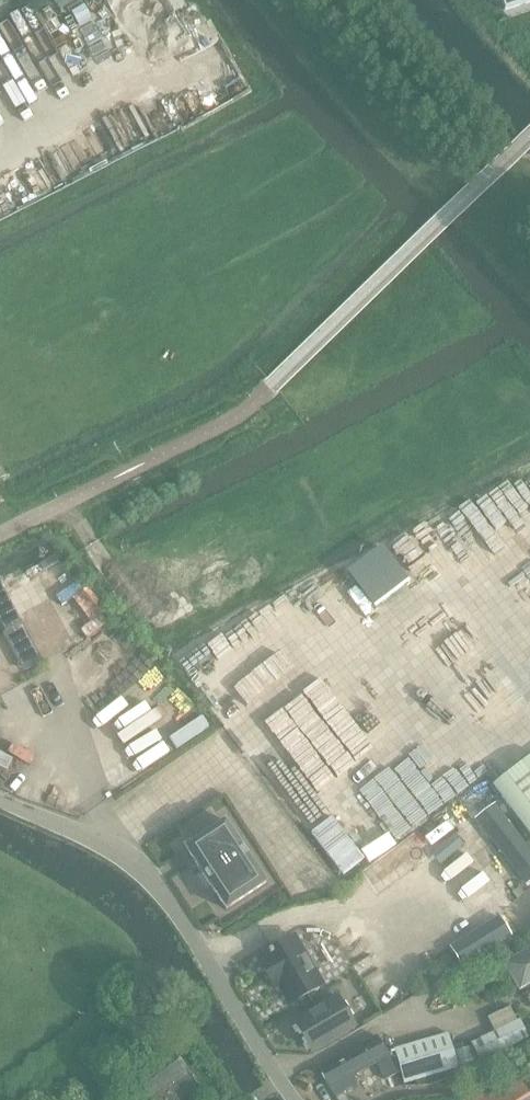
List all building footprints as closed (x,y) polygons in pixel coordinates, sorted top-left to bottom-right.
[(505,12),(529,4),(529,0),(501,0),(505,12)] [(529,834),(529,759),(494,786),(529,834)] [(529,883),(529,845),(497,802),(476,818),(528,884),(529,883)] [(332,818),(312,834),(344,875),(364,860),(332,818)] [(267,884),(226,822),(186,848),(201,871),(200,872),(211,888),(211,887),(227,911),(267,884)] [(501,919),(452,950),(462,967),(512,936),(501,919)] [(280,986),(292,1005),(324,987),(316,973),(317,968),(313,960),(308,959),(295,937),(263,956),(265,959),(260,962),(275,989),(280,986)] [(507,966),(521,990),(529,985),(529,952),(507,966)] [(295,1022),(313,1053),(356,1027),(350,1018),(352,1014),(348,1008),(344,1006),(338,997),(295,1022)] [(496,1033),(517,1023),(510,1008),(488,1018),(496,1033)] [(472,1045),(480,1063),(529,1039),(520,1022),(517,1023),(496,1033),(472,1045)] [(394,1051),(404,1085),(458,1069),(448,1035),(394,1051)] [(386,1081),(398,1075),(378,1037),(319,1069),(330,1089),(330,1088),(335,1097),(357,1086),(353,1077),(376,1064),(386,1081)] [(455,1053),(459,1067),(473,1063),(469,1049),(455,1053)] [(206,1096),(200,1088),(201,1088),(175,1051),(157,1065),(150,1056),(129,1073),(147,1099),(200,1099),(206,1096)] [(517,1080),(483,1099),(529,1099),(517,1080)]
